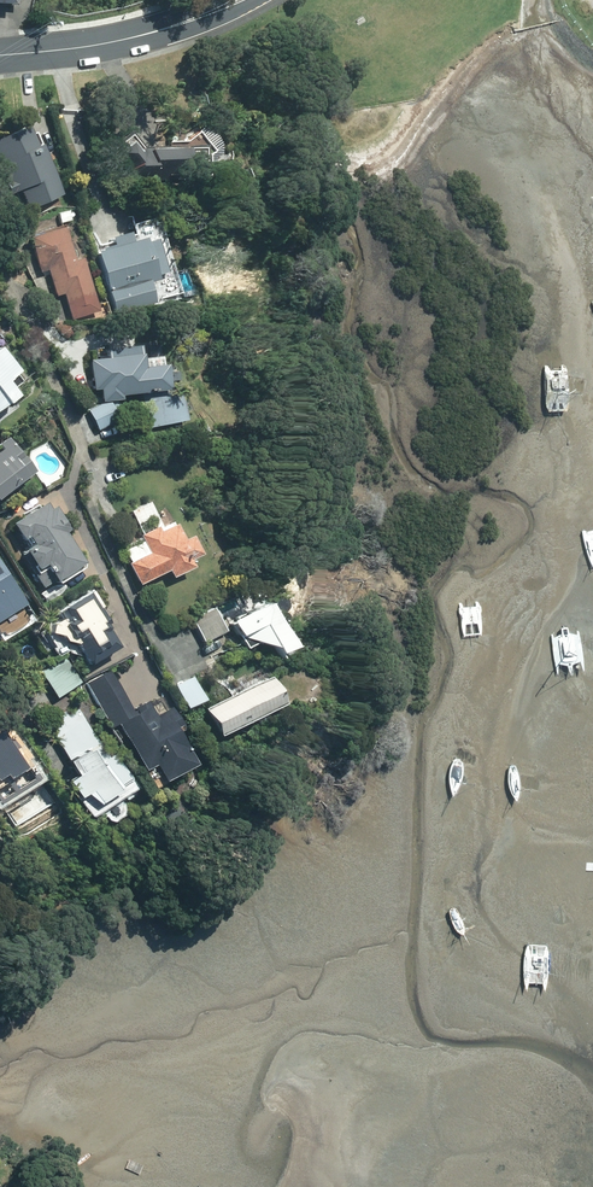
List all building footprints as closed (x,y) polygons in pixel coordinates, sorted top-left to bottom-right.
[(65,194),(43,140),(35,143),(30,130),(0,143),(0,160),(11,186),(19,182),(30,209),(65,194)] [(146,148),(145,148),(132,132),(110,150),(134,180),(187,178),(186,147),(146,148)] [(73,319),(101,310),(84,257),(77,260),(66,225),(31,235),(42,272),(49,270),(57,296),(65,293),(73,319)] [(115,246),(98,251),(117,311),(157,299),(151,280),(159,278),(157,274),(168,270),(158,237),(147,240),(146,236),(133,240),(130,231),(112,236),(115,246)] [(108,356),(91,358),(96,398),(102,397),(103,401),(124,398),(124,394),(172,388),(169,363),(163,363),(162,355),(145,357),(143,343),(107,348),(108,356)] [(20,393),(9,379),(21,370),(2,345),(0,347),(0,408),(20,393)] [(189,419),(183,390),(147,397),(153,426),(189,419)] [(90,411),(99,430),(121,419),(112,401),(90,411)] [(37,470),(11,435),(0,443),(0,496),(37,470)] [(71,529),(58,506),(52,509),(48,502),(14,522),(29,547),(22,551),(44,587),(86,562),(68,531),(71,529)] [(174,576),(196,566),(192,559),(204,553),(195,534),(186,538),(179,523),(162,530),(160,526),(143,534),(151,552),(130,562),(140,584),(170,569),(174,576)] [(0,561),(0,620),(27,603),(0,561)] [(92,663),(124,644),(92,590),(60,609),(92,663)] [(233,619),(242,636),(278,645),(281,651),(295,643),(273,599),(233,619)] [(205,642),(229,631),(217,607),(194,618),(205,642)] [(42,672),(58,698),(83,682),(67,657),(42,672)] [(113,669),(86,684),(111,728),(119,724),(144,769),(155,763),(164,779),(197,762),(178,727),(183,724),(173,706),(158,714),(150,699),(134,708),(113,669)] [(177,685),(188,708),(207,699),(196,676),(177,685)] [(272,676),(206,708),(220,735),(286,703),(272,676)] [(97,802),(133,780),(117,753),(110,757),(78,704),(49,722),(80,773),(70,779),(80,796),(86,792),(97,802)] [(82,1181),(86,1186),(92,1186),(101,1181),(95,1173),(82,1181)]
